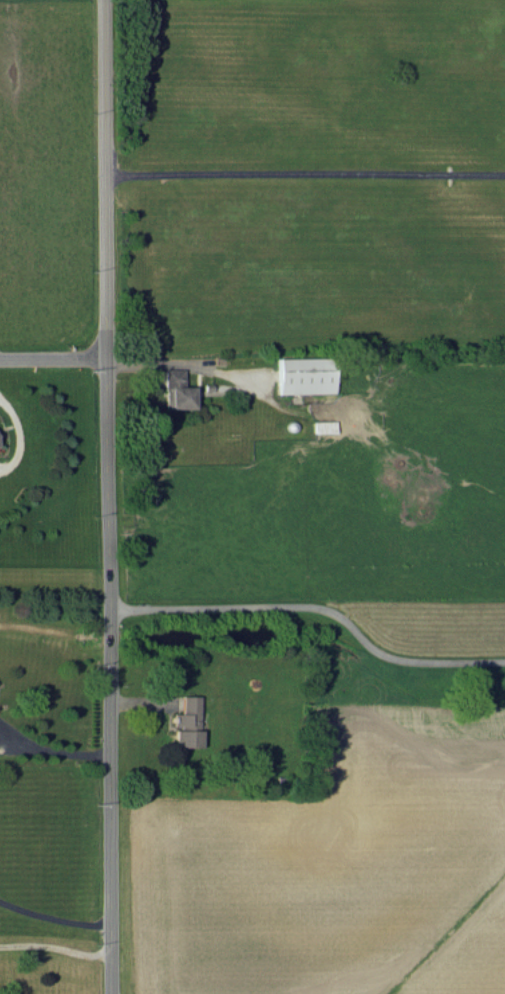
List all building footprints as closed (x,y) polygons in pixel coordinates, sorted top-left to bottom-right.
[(276,393),(331,392),(331,368),(325,368),(325,357),(276,358),(276,393)] [(190,408),(190,386),(181,386),(181,368),(162,368),(162,408),(190,408)] [(197,695),(179,695),(179,713),(171,713),(171,725),(173,725),(173,746),(197,746),(197,695)]
